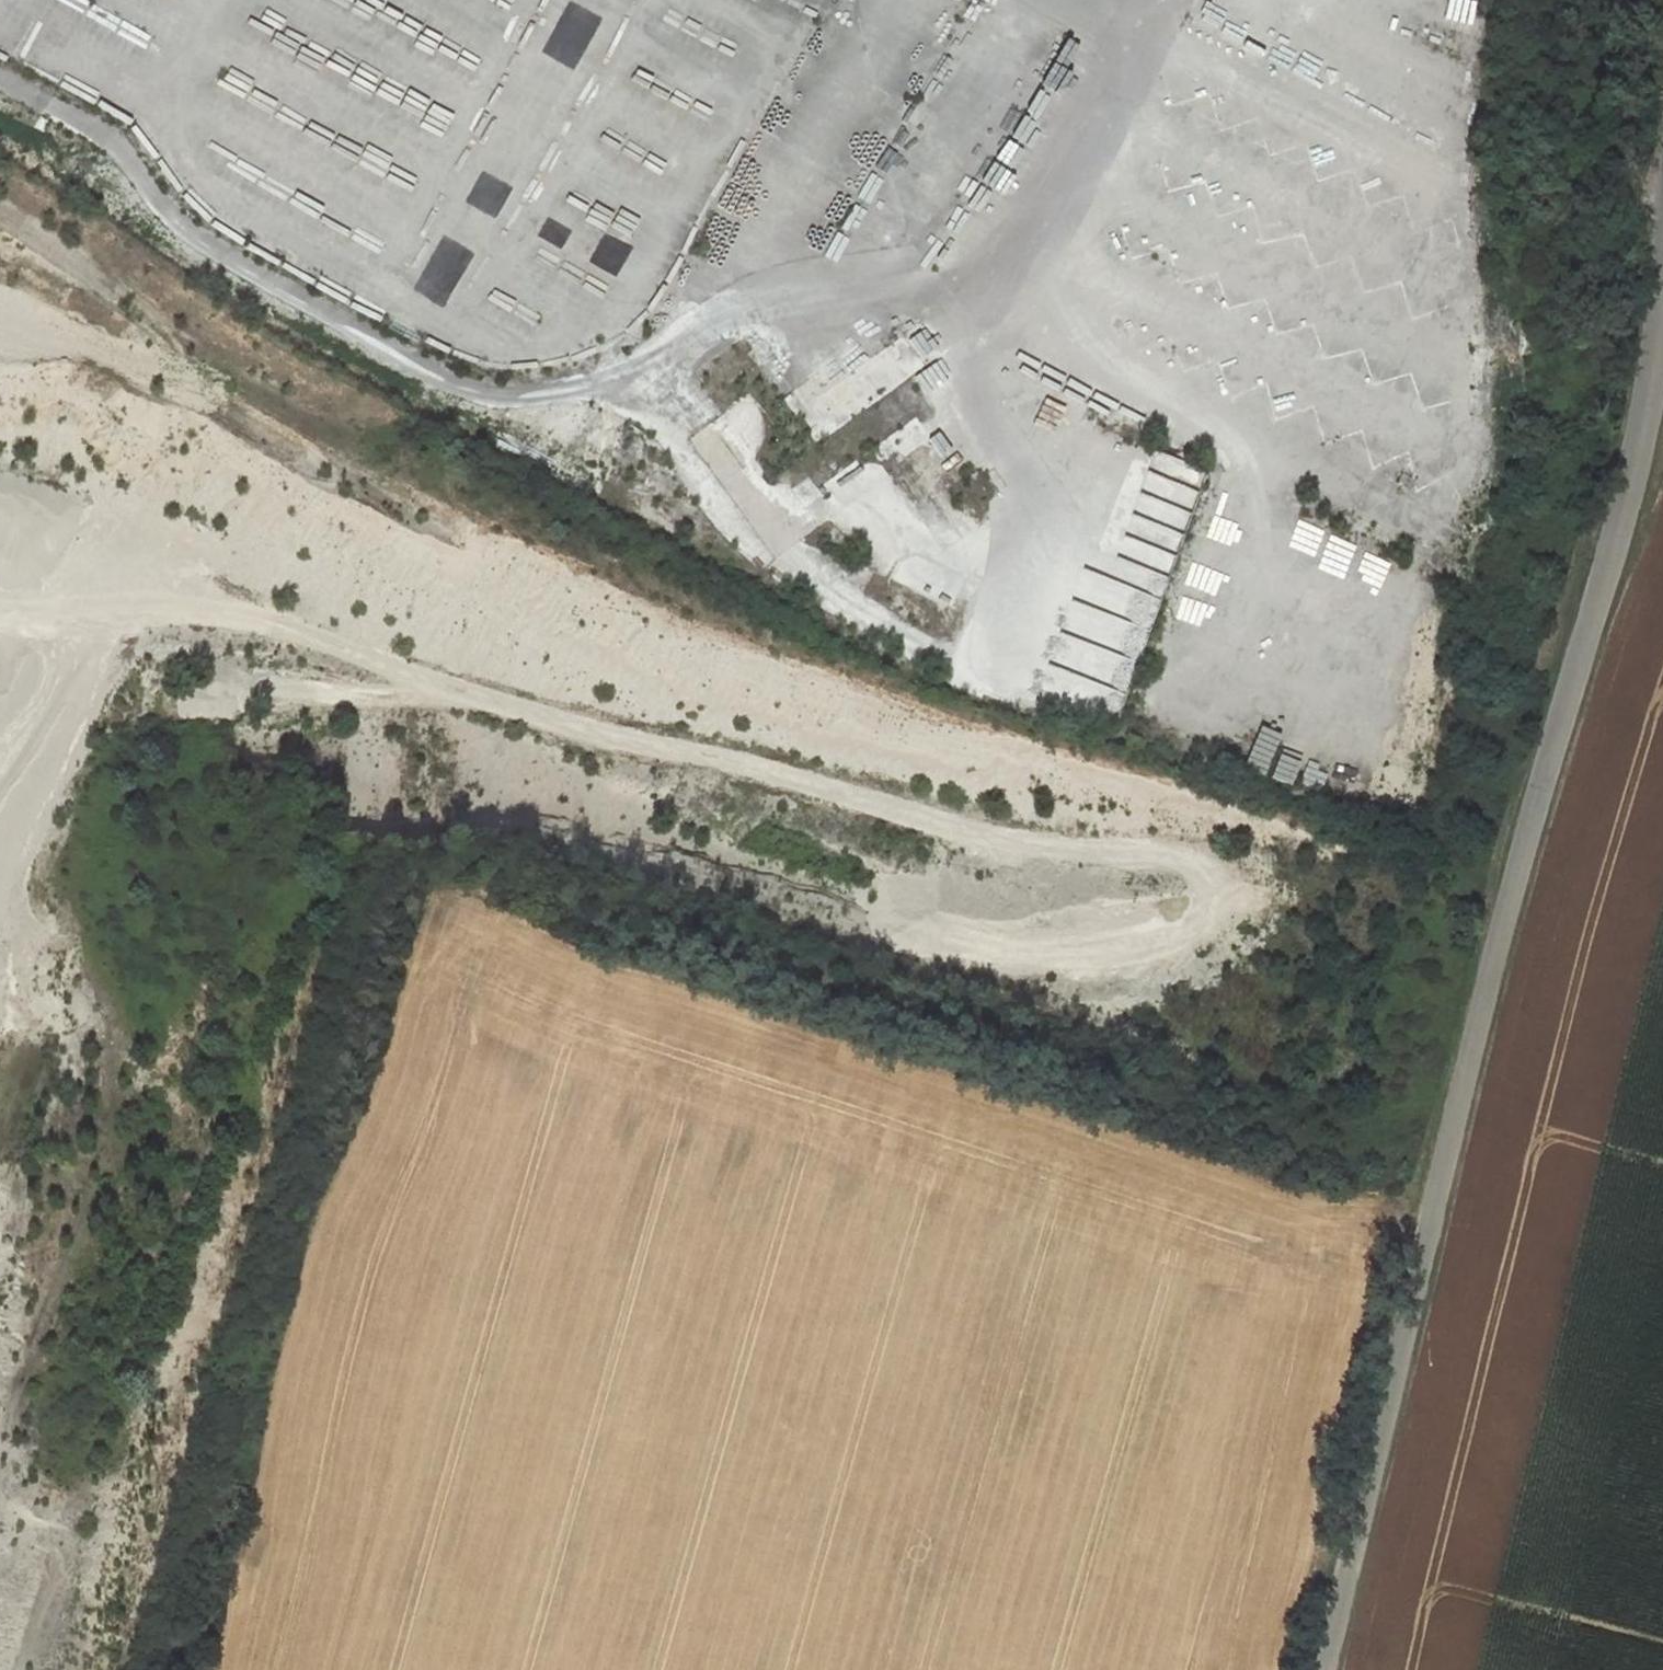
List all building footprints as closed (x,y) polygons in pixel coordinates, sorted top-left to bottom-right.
[(1009,137),(1024,144),(1033,124),(1017,117),(1009,137)] [(1158,454),(1152,470),(1196,487),(1202,470),(1158,454)] [(917,552),(903,585),(948,604),(962,572),(917,552)] [(1225,739),(1221,764),(1267,771),(1271,747),(1225,739)]
